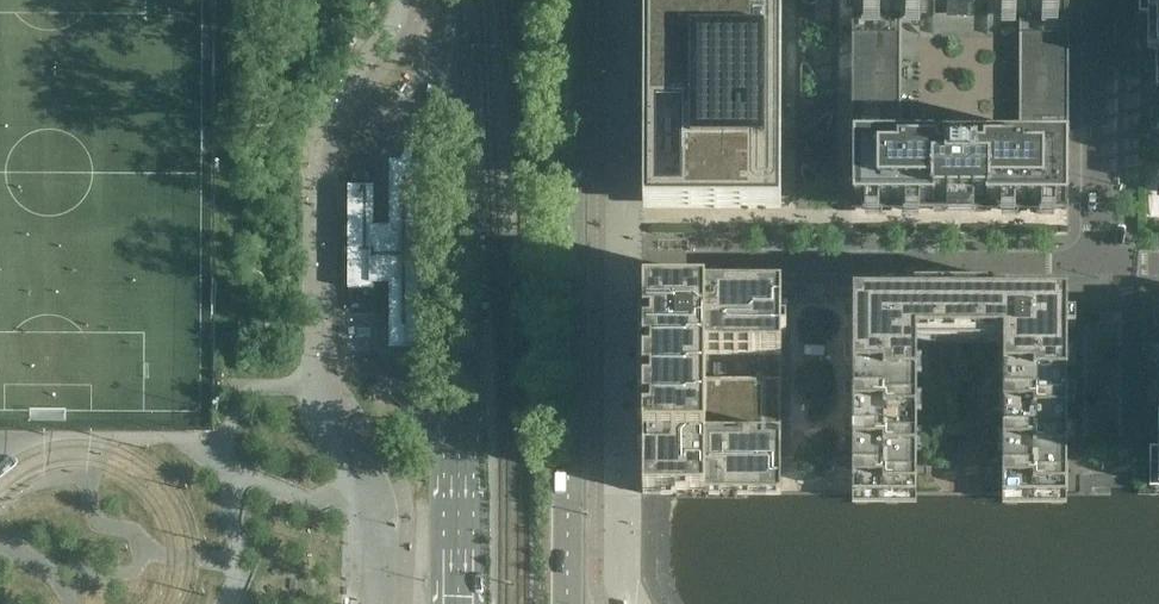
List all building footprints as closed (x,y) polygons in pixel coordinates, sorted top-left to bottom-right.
[(656,207),(785,207),(785,0),(656,0),(656,207)] [(1068,128),(1068,127),(1068,109),(1068,107),(1068,90),(1068,88),(1068,70),(1068,69),(1068,51),(1068,50),(1068,32),(1068,30),(1067,30),(1067,20),(1068,20),(1068,18),(1067,18),(1067,15),(1068,15),(1068,14),(1067,14),(1067,0),(853,0),(853,13),(852,13),(852,15),(853,15),(853,18),(852,18),(852,19),(853,19),(853,30),(852,30),(852,31),(853,31),(853,49),(852,49),(852,51),(853,51),(853,68),(852,68),(852,70),(853,70),(853,88),(852,88),(852,89),(853,89),(853,107),(852,107),(852,108),(853,108),(853,126),(852,126),(852,128),(853,128),(853,146),(852,146),(852,147),(853,147),(853,150),(852,150),(852,152),(853,152),(853,167),(852,167),(852,169),(853,169),(852,184),(852,186),(852,201),(852,203),(852,206),(852,207),(852,209),(854,209),(854,210),(856,210),(856,209),(864,209),(864,210),(865,210),(865,209),(882,209),(882,210),(883,210),(883,209),(900,209),(900,210),(902,210),(902,209),(918,209),(918,210),(920,210),(920,209),(932,209),(932,210),(933,210),(933,209),(934,209),(945,209),(946,209),(946,210),(947,210),(947,209),(960,209),(972,209),(972,210),(974,210),(974,209),(974,208),(986,208),(986,209),(986,210),(988,210),(988,209),(1000,209),(1000,210),(1001,210),(1001,209),(1018,209),(1018,210),(1019,210),(1019,209),(1036,209),(1036,210),(1038,210),(1038,209),(1054,209),(1054,210),(1056,210),(1056,209),(1064,210),(1065,211),(1065,210),(1067,210),(1067,208),(1068,208),(1068,206),(1067,206),(1067,203),(1068,203),(1068,202),(1067,202),(1067,186),(1068,186),(1068,185),(1067,185),(1067,169),(1068,169),(1068,168),(1067,168),(1067,152),(1068,152),(1068,151),(1067,151),(1067,148),(1068,148),(1068,146),(1068,128)] [(1156,81),(1156,86),(1158,86),(1158,0),(1139,0),(1139,14),(1148,14),(1147,50),(1156,50),(1156,81)] [(357,43),(345,33),(337,42),(349,53),(357,43)] [(423,350),(423,163),(390,163),(390,228),(370,228),(370,285),(389,285),(389,350),(423,350)] [(373,187),(348,187),(348,289),(373,289),(373,187)] [(781,357),(781,295),(780,295),(702,294),(701,294),(691,294),(690,294),(672,294),(643,294),(643,299),(644,299),(644,322),(643,322),(643,327),(644,327),(644,333),(646,333),(646,345),(644,345),(644,351),(643,351),(643,356),(644,356),(644,380),(643,380),(643,384),(644,384),(644,390),(646,390),(646,402),(644,402),(644,408),(643,408),(643,413),(644,413),(644,437),(643,437),(643,442),(644,442),(644,465),(643,465),(643,470),(644,470),(644,490),(643,490),(643,494),(676,494),(748,495),(781,495),(781,493),(781,490),(780,490),(780,466),(781,466),(781,461),(781,437),(781,432),(781,413),(781,408),(781,385),(781,380),(781,357)] [(905,438),(906,334),(926,334),(927,334),(955,334),(956,334),(1013,335),(1013,438),(1002,438),(1002,453),(1002,466),(1002,492),(1002,493),(1002,495),(1066,496),(1066,478),(1066,474),(1066,467),(1066,460),(1067,460),(1067,456),(1066,456),(1066,445),(1066,442),(1067,442),(1067,439),(1066,439),(1066,409),(1066,406),(1067,406),(1067,403),(1066,403),(1066,373),(1066,371),(1067,371),(1067,367),(1066,367),(1066,347),(1067,337),(1067,335),(1067,331),(1066,331),(1066,323),(1066,317),(1067,317),(1067,311),(1067,296),(1066,296),(1055,296),(1031,295),(1029,295),(978,295),(977,295),(965,295),(955,295),(927,295),(919,295),(914,295),(912,295),(905,295),(904,295),(895,295),(894,295),(893,295),(891,295),(875,295),(872,295),(853,295),(853,298),(852,331),(852,334),(853,349),(852,366),(852,370),(852,402),(852,493),(852,495),(916,495),(916,493),(916,491),(916,459),(916,448),(916,438),(905,438)] [(1158,411),(1158,418),(1158,420),(1158,447),(1150,447),(1149,487),(1157,487),(1158,487),(1158,411)]
